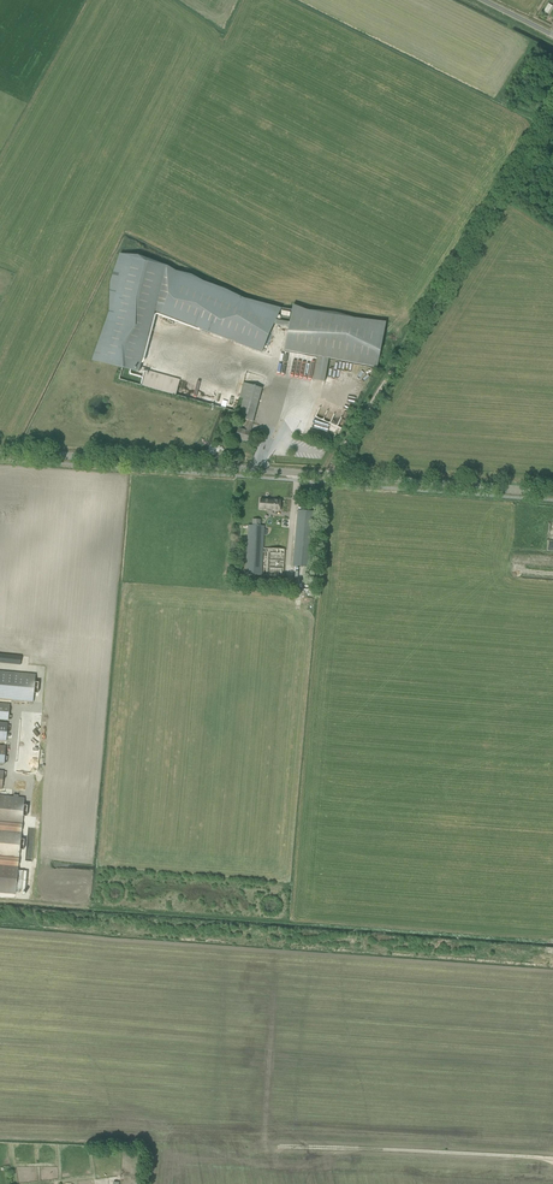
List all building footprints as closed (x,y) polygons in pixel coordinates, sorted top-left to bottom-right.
[(140,371),(155,312),(165,270),(166,267),(125,256),(98,360),(140,371)] [(274,321),(289,327),(292,310),(281,308),(276,313),(177,273),(165,270),(155,312),(262,353),(274,321)] [(318,356),(314,379),(324,381),(329,358),(377,367),(385,325),(292,307),(284,350),(318,356)] [(359,371),(360,366),(336,361),(335,367),(334,367),(332,374),(344,377),(346,368),(359,371)] [(276,371),(284,373),(286,365),(278,363),(276,371)] [(176,394),(180,378),(145,369),(141,385),(176,394)] [(247,441),(249,435),(262,388),(247,384),(244,383),(240,397),(243,398),(241,408),(238,417),(238,418),(248,421),(245,431),(238,429),(238,432),(236,438),(247,441)] [(337,433),(348,414),(341,410),(338,417),(337,416),(330,429),(337,433)] [(322,438),(327,427),(312,420),(307,431),(322,438)] [(261,499),(260,508),(267,509),(267,506),(273,507),(273,509),(273,510),(280,511),(281,500),(274,499),(274,500),(261,499)] [(298,510),(293,566),(310,567),(315,511),(298,510)] [(248,525),(245,574),(261,575),(263,552),(263,548),(264,535),(264,529),(264,525),(260,525),(258,525),(258,524),(257,524),(257,525),(253,525),(248,525)] [(267,552),(266,575),(283,576),(285,549),(263,548),(263,552),(267,552)] [(21,665),(22,656),(0,653),(0,663),(21,665)] [(39,682),(35,682),(36,675),(0,672),(0,699),(33,702),(34,693),(38,693),(39,682)] [(8,720),(10,704),(0,703),(0,719),(8,720)] [(7,741),(8,723),(0,722),(0,740),(7,741)] [(22,824),(23,815),(27,816),(28,805),(24,804),(25,797),(18,797),(18,794),(14,793),(14,796),(0,795),(0,822),(22,824)] [(19,858),(20,849),(24,850),(25,839),(21,838),(22,831),(0,829),(0,856),(19,858)] [(16,894),(16,889),(18,889),(17,892),(20,893),(20,889),(25,890),(25,889),(26,890),(28,871),(24,871),(24,870),(18,870),(18,865),(0,863),(0,892),(16,894)]
